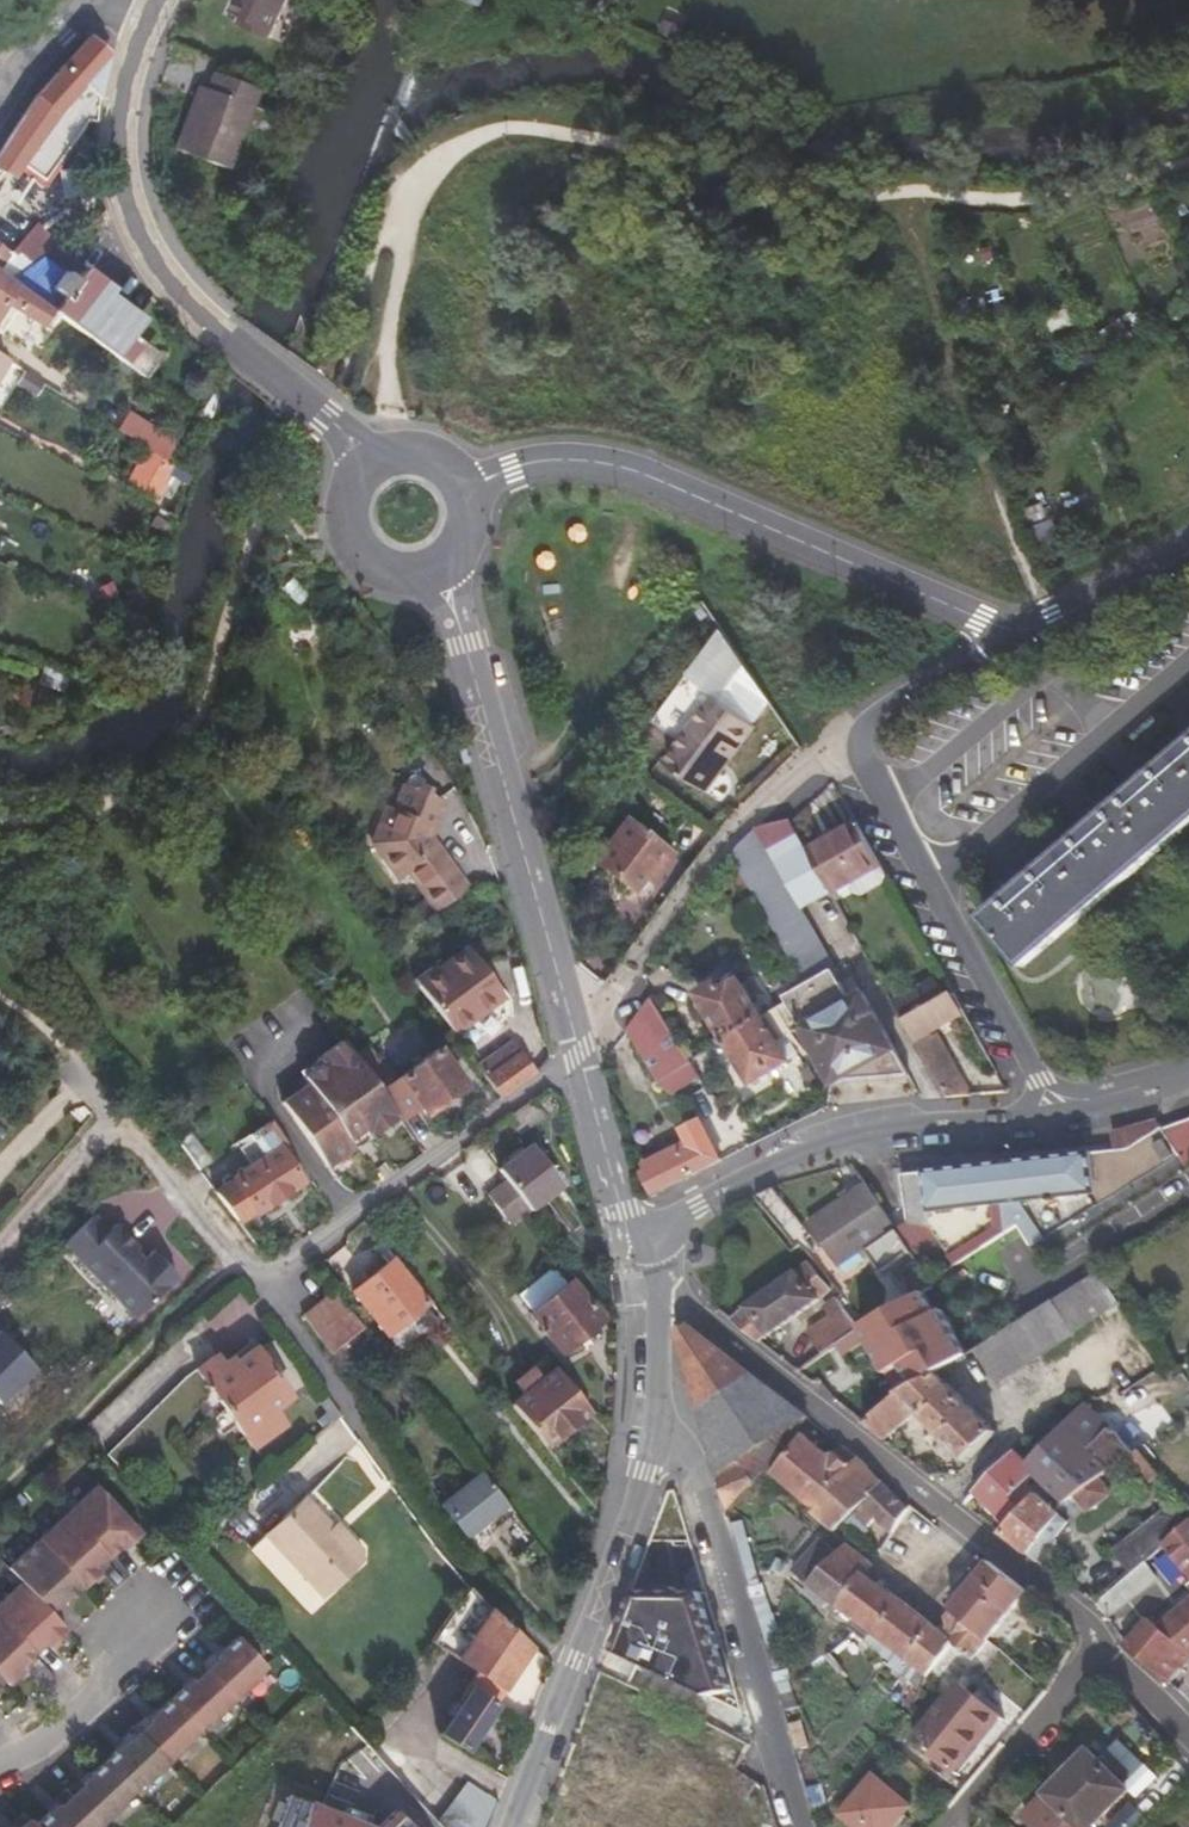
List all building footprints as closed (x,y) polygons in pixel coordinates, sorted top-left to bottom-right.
[(231,11),(244,17),(253,20),(249,29),(270,37),(286,0),(236,0),(231,11)] [(240,25),(249,29),(253,20),(244,17),(240,25)] [(9,178),(21,164),(57,118),(83,112),(96,108),(99,96),(105,73),(110,58),(112,52),(104,48),(99,44),(95,39),(92,36),(39,95),(0,156),(0,170),(9,178)] [(203,102),(193,98),(174,150),(227,171),(258,91),(214,74),(208,88),(203,102)] [(199,85),(193,98),(203,102),(208,88),(199,85)] [(57,118),(21,164),(33,174),(83,112),(57,118)] [(2,271),(15,281),(42,261),(70,239),(44,218),(39,225),(12,203),(0,218),(0,270),(2,271)] [(1186,254),(1172,263),(1182,281),(1188,276),(1188,261),(1186,254)] [(62,317),(124,365),(135,348),(127,342),(140,323),(107,299),(111,292),(85,273),(75,286),(42,261),(15,281),(62,317)] [(62,317),(15,281),(2,271),(0,270),(0,333),(19,311),(49,334),(62,317)] [(1135,332),(1127,324),(1116,335),(1124,344),(1135,332)] [(116,430),(166,461),(177,442),(128,411),(116,430)] [(125,482),(158,502),(175,470),(144,450),(125,482)] [(1031,556),(1055,547),(1047,526),(1042,527),(1035,507),(1025,510),(1032,529),(1022,533),(1031,556)] [(747,763),(708,728),(655,789),(693,825),(747,763)] [(1188,816),(1188,739),(979,924),(1017,967),(1188,816)] [(428,916),(459,894),(423,841),(438,808),(398,789),(386,817),(379,814),(364,847),(391,884),(400,879),(428,916)] [(761,831),(796,907),(825,892),(802,851),(785,822),(761,831)] [(802,851),(825,892),(850,881),(857,895),(877,885),(880,875),(850,824),(802,851)] [(758,827),(735,853),(798,992),(755,1017),(736,982),(719,990),(715,982),(691,995),(742,1093),(783,1070),(772,1050),(797,1037),(823,1089),(902,1084),(860,1003),(844,1010),(796,907),(761,831),(758,827)] [(651,864),(610,835),(575,881),(617,911),(630,896),(641,903),(658,882),(644,872),(651,864)] [(410,985),(445,1032),(489,1001),(455,954),(410,985)] [(886,1001),(896,1021),(942,996),(931,976),(886,1001)] [(896,1021),(940,1101),(962,1099),(926,1037),(961,1016),(947,992),(942,996),(896,1021)] [(651,1004),(626,1035),(656,1088),(685,1072),(651,1004)] [(486,1077),(518,1053),(521,1051),(510,1035),(475,1061),(486,1077)] [(389,1122),(391,1124),(412,1111),(419,1121),(460,1089),(435,1054),(393,1084),(376,1061),(373,1063),(361,1049),(364,1045),(361,1041),(341,1056),(389,1122)] [(389,1122),(341,1056),(332,1046),(308,1062),(313,1069),(294,1082),(299,1090),(272,1109),(319,1172),(346,1153),(340,1143),(353,1135),(359,1143),(389,1122)] [(495,1101),(532,1073),(518,1053),(486,1077),(480,1081),(495,1101)] [(528,1101),(503,1119),(517,1135),(540,1116),(528,1101)] [(1133,1147),(1172,1122),(1162,1115),(1121,1130),(1122,1148),(1098,1150),(1106,1166),(1133,1147)] [(1184,1170),(1183,1167),(1188,1162),(1188,1119),(1175,1123),(1172,1122),(1133,1147),(1106,1166),(1062,1194),(1015,1225),(1027,1247),(1037,1263),(1097,1225),(1091,1214),(1127,1191),(1133,1203),(1184,1170)] [(640,1174),(650,1195),(718,1161),(697,1123),(682,1131),(686,1141),(640,1165),(643,1172),(640,1174)] [(282,1154),(263,1127),(237,1145),(239,1148),(232,1154),(245,1173),(227,1185),(229,1188),(251,1219),(253,1221),(297,1190),(276,1158),(282,1154)] [(180,1135),(167,1145),(194,1181),(207,1170),(180,1135)] [(531,1148),(499,1173),(507,1184),(530,1212),(561,1188),(531,1148)] [(1062,1194),(1106,1166),(1098,1150),(1041,1158),(1062,1194)] [(1062,1194),(1041,1158),(1024,1160),(895,1175),(901,1227),(892,1234),(910,1263),(916,1271),(925,1284),(978,1249),(1015,1225),(1062,1194)] [(530,1212),(507,1184),(486,1201),(508,1228),(530,1212)] [(807,1219),(785,1185),(761,1193),(787,1230),(807,1219)] [(210,1202),(233,1232),(251,1219),(229,1188),(210,1202)] [(1097,1225),(1133,1203),(1127,1191),(1091,1214),(1097,1225)] [(892,1234),(866,1195),(848,1206),(846,1204),(803,1230),(834,1277),(865,1258),(880,1280),(910,1263),(892,1234)] [(80,1213),(50,1243),(122,1316),(164,1274),(140,1249),(130,1259),(122,1250),(125,1246),(102,1222),(95,1228),(80,1213)] [(426,1305),(390,1262),(348,1295),(384,1337),(426,1305)] [(748,1308),(731,1321),(759,1342),(766,1335),(769,1338),(819,1301),(817,1298),(829,1288),(810,1263),(798,1272),(796,1268),(745,1305),(748,1308)] [(520,1297),(528,1306),(563,1278),(556,1269),(520,1297)] [(925,1284),(916,1271),(896,1285),(908,1303),(928,1289),(925,1284)] [(1122,1305),(1100,1272),(986,1348),(1008,1382),(1085,1333),(1084,1331),(1122,1305)] [(563,1278),(528,1306),(524,1310),(556,1349),(597,1313),(568,1275),(563,1278)] [(361,1332),(331,1296),(299,1323),(327,1361),(361,1332)] [(426,1305),(384,1337),(391,1345),(431,1312),(426,1305)] [(862,1334),(845,1313),(808,1338),(823,1360),(862,1334)] [(683,1356),(698,1412),(749,1374),(689,1328),(677,1336),(683,1356)] [(223,1372),(219,1366),(212,1357),(186,1376),(107,1456),(126,1477),(211,1398),(248,1449),(277,1429),(265,1411),(281,1399),(250,1354),(232,1365),(223,1372)] [(228,1359),(219,1366),(223,1372),(232,1365),(228,1359)] [(587,1406),(552,1365),(538,1377),(528,1364),(512,1377),(522,1391),(507,1402),(543,1444),(547,1440),(550,1442),(561,1433),(559,1431),(587,1406)] [(1000,1431),(952,1370),(939,1379),(894,1403),(863,1424),(885,1441),(920,1413),(971,1460),(1000,1431)] [(698,1412),(717,1479),(744,1466),(794,1434),(811,1424),(749,1374),(698,1412)] [(334,1422),(316,1394),(307,1402),(326,1428),(334,1422)] [(1098,1410),(1035,1466),(1041,1474),(1052,1484),(1076,1508),(1082,1503),(1103,1486),(1115,1474),(1097,1454),(1119,1433),(1098,1410)] [(1131,1461),(1143,1451),(1123,1428),(1119,1433),(1097,1454),(1115,1474),(1131,1461)] [(744,1466),(752,1487),(760,1478),(764,1481),(767,1478),(773,1480),(775,1478),(815,1509),(816,1519),(830,1528),(833,1531),(855,1514),(873,1495),(882,1485),(839,1448),(832,1452),(820,1456),(794,1434),(744,1466)] [(1167,1479),(1143,1451),(1131,1461),(1154,1489),(1167,1479)] [(1021,1452),(1007,1465),(1027,1486),(1041,1474),(1035,1466),(1021,1452)] [(1007,1465),(977,1493),(1010,1525),(1038,1498),(1027,1486),(1007,1465)] [(717,1479),(727,1512),(752,1487),(744,1466),(717,1479)] [(469,1540),(508,1508),(481,1476),(443,1508),(469,1540)] [(912,1511),(882,1485),(873,1495),(855,1514),(871,1526),(875,1521),(895,1536),(912,1511)] [(1103,1486),(1082,1503),(1094,1516),(1114,1498),(1103,1486)] [(99,1490),(69,1517),(111,1562),(123,1551),(126,1554),(144,1537),(99,1490)] [(1010,1525),(1002,1532),(1047,1568),(1077,1538),(1068,1529),(1071,1526),(1065,1519),(1040,1496),(1038,1498),(1010,1525)] [(298,1617),(355,1567),(350,1562),(352,1557),(341,1544),(335,1545),(299,1504),(243,1554),(298,1617)] [(1115,1547),(1135,1572),(1151,1560),(1170,1543),(1180,1534),(1159,1509),(1115,1547)] [(111,1562),(69,1517),(41,1544),(85,1593),(103,1576),(101,1573),(111,1562)] [(1180,1534),(1170,1543),(1188,1568),(1188,1527),(1180,1534)] [(801,1575),(926,1675),(952,1640),(966,1622),(951,1609),(943,1619),(946,1623),(938,1631),(870,1572),(875,1564),(848,1542),(840,1551),(827,1541),(801,1575)] [(85,1593),(41,1544),(11,1572),(24,1587),(54,1617),(65,1606),(68,1609),(85,1593)] [(640,1569),(647,1549),(639,1547),(632,1566),(640,1569)] [(1135,1572),(1099,1602),(1106,1614),(1124,1599),(1128,1605),(1142,1593),(1138,1588),(1160,1570),(1151,1560),(1135,1572)] [(991,1641),(1029,1594),(990,1563),(951,1609),(966,1622),(991,1641)] [(0,1610),(0,1619),(37,1658),(49,1648),(53,1651),(70,1634),(54,1617),(24,1587),(0,1610)] [(533,1645),(466,1590),(430,1645),(477,1679),(444,1729),(469,1746),(499,1703),(496,1701),(533,1645)] [(715,1650),(718,1649),(714,1635),(711,1636),(699,1596),(675,1596),(675,1592),(659,1592),(659,1596),(635,1595),(613,1655),(707,1700),(727,1692),(715,1650)] [(0,1619),(0,1677),(8,1685),(12,1689),(29,1673),(25,1669),(37,1658),(0,1619)] [(1168,1639),(1154,1626),(1126,1650),(1171,1689),(1188,1669),(1188,1621),(1168,1639)] [(207,1674),(234,1703),(259,1679),(255,1675),(265,1666),(239,1638),(221,1656),(216,1661),(218,1663),(207,1674)] [(171,1702),(197,1730),(206,1721),(210,1725),(234,1703),(207,1674),(196,1684),(193,1682),(171,1702)] [(952,1771),(1000,1714),(964,1684),(917,1741),(952,1771)] [(189,1738),(197,1730),(171,1702),(149,1722),(152,1726),(141,1736),(168,1765),(193,1742),(189,1738)] [(144,1789),(168,1765),(141,1736),(129,1747),(126,1745),(105,1765),(131,1793),(140,1784),(144,1789)] [(1124,1792),(1082,1749),(1016,1812),(1031,1826),(1087,1826),(1124,1792)] [(131,1793),(105,1765),(83,1786),(85,1789),(74,1799),(100,1826),(103,1826),(126,1805),(122,1801),(131,1793)] [(450,1826),(490,1826),(499,1803),(472,1777),(440,1817),(450,1826)] [(912,1808),(876,1777),(842,1816),(855,1826),(895,1826),(912,1808)] [(392,1808),(373,1825),(289,1797),(281,1826),(409,1826),(392,1808)] [(74,1799),(62,1811),(59,1808),(40,1826),(100,1826),(74,1799)]
